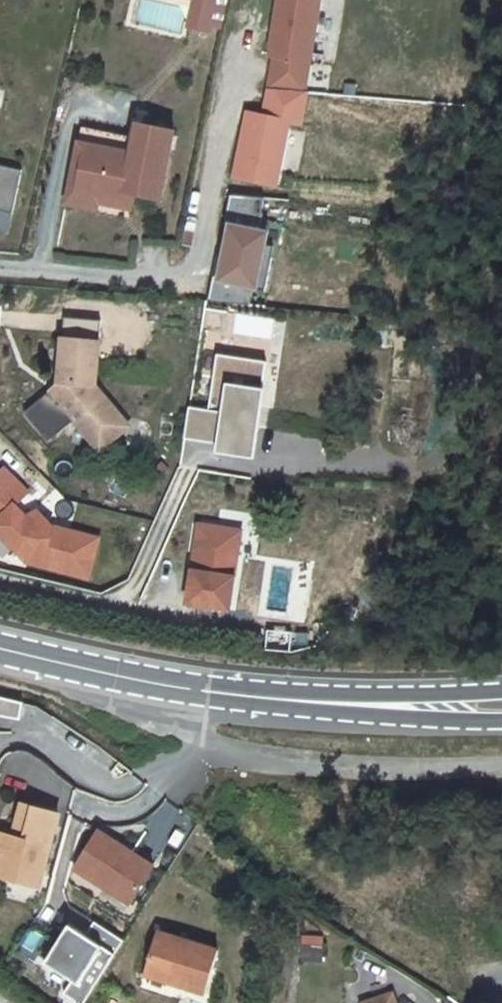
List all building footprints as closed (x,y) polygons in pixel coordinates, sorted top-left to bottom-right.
[(184,28),(209,34),(217,0),(190,0),(184,28)] [(320,0),(279,0),(270,48),(273,49),(272,56),(275,56),(269,89),(270,89),(305,91),(320,0)] [(248,112),(234,178),(275,186),(289,121),(301,124),(308,92),(305,91),(270,89),(264,115),(248,112)] [(165,132),(167,125),(150,121),(148,128),(165,132)] [(159,204),(175,134),(165,132),(148,128),(138,126),(134,141),(89,131),(75,192),(121,203),(123,193),(132,195),(131,197),(133,198),(159,204)] [(121,203),(75,192),(89,131),(82,130),(65,204),(96,211),(98,204),(130,211),(133,198),(131,197),(132,195),(123,193),(121,203)] [(12,214),(22,170),(0,165),(0,211),(12,214)] [(213,275),(208,301),(250,305),(253,288),(265,291),(275,246),(263,243),(266,230),(262,229),(264,197),(230,195),(222,236),(231,238),(227,258),(224,270),(219,269),(213,275)] [(8,233),(12,214),(0,211),(0,232),(8,233)] [(227,258),(217,256),(213,275),(219,269),(224,270),(227,258)] [(232,335),(271,336),(272,317),(233,315),(232,335)] [(99,342),(63,338),(59,381),(62,382),(61,389),(54,395),(96,447),(121,425),(93,391),(94,384),(96,384),(99,342)] [(210,410),(190,407),(185,439),(254,450),(268,362),(218,354),(210,410)] [(59,381),(50,391),(54,395),(61,389),(62,382),(59,381)] [(121,425),(96,447),(100,451),(130,426),(96,384),(94,384),(93,391),(121,425)] [(29,566),(89,581),(101,534),(55,523),(46,514),(14,506),(30,490),(4,464),(0,468),(0,508),(1,508),(0,509),(0,538),(29,566)] [(242,531),(199,525),(186,604),(229,611),(242,531)] [(20,718),(23,702),(0,696),(0,715),(20,718)] [(43,874),(59,813),(24,803),(15,836),(0,832),(0,875),(15,879),(19,867),(43,874)] [(130,903),(154,865),(100,830),(75,867),(130,903)] [(43,874),(19,867),(15,879),(39,886),(43,874)] [(124,940),(95,921),(86,935),(73,926),(52,960),(71,972),(72,979),(64,992),(82,1002),(83,1002),(124,940)] [(52,960),(73,926),(69,924),(45,961),(72,979),(71,972),(52,960)] [(207,992),(220,950),(158,931),(145,973),(207,992)] [(365,1002),(397,1002),(393,993),(365,1002)]
